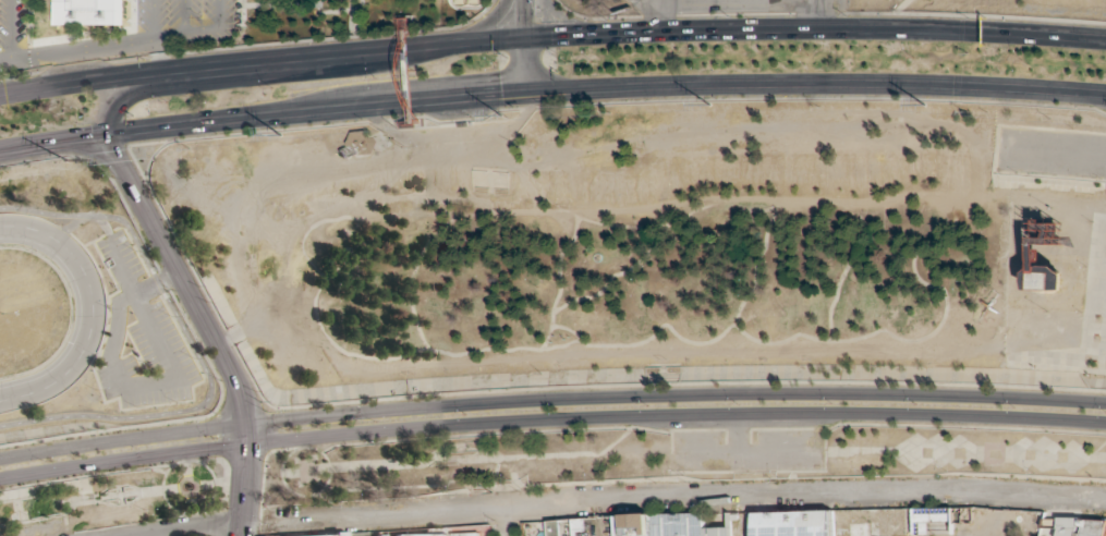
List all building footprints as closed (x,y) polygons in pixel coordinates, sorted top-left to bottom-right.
[(1057,282),(1057,268),(1040,268),(1040,282),(1057,282)]
